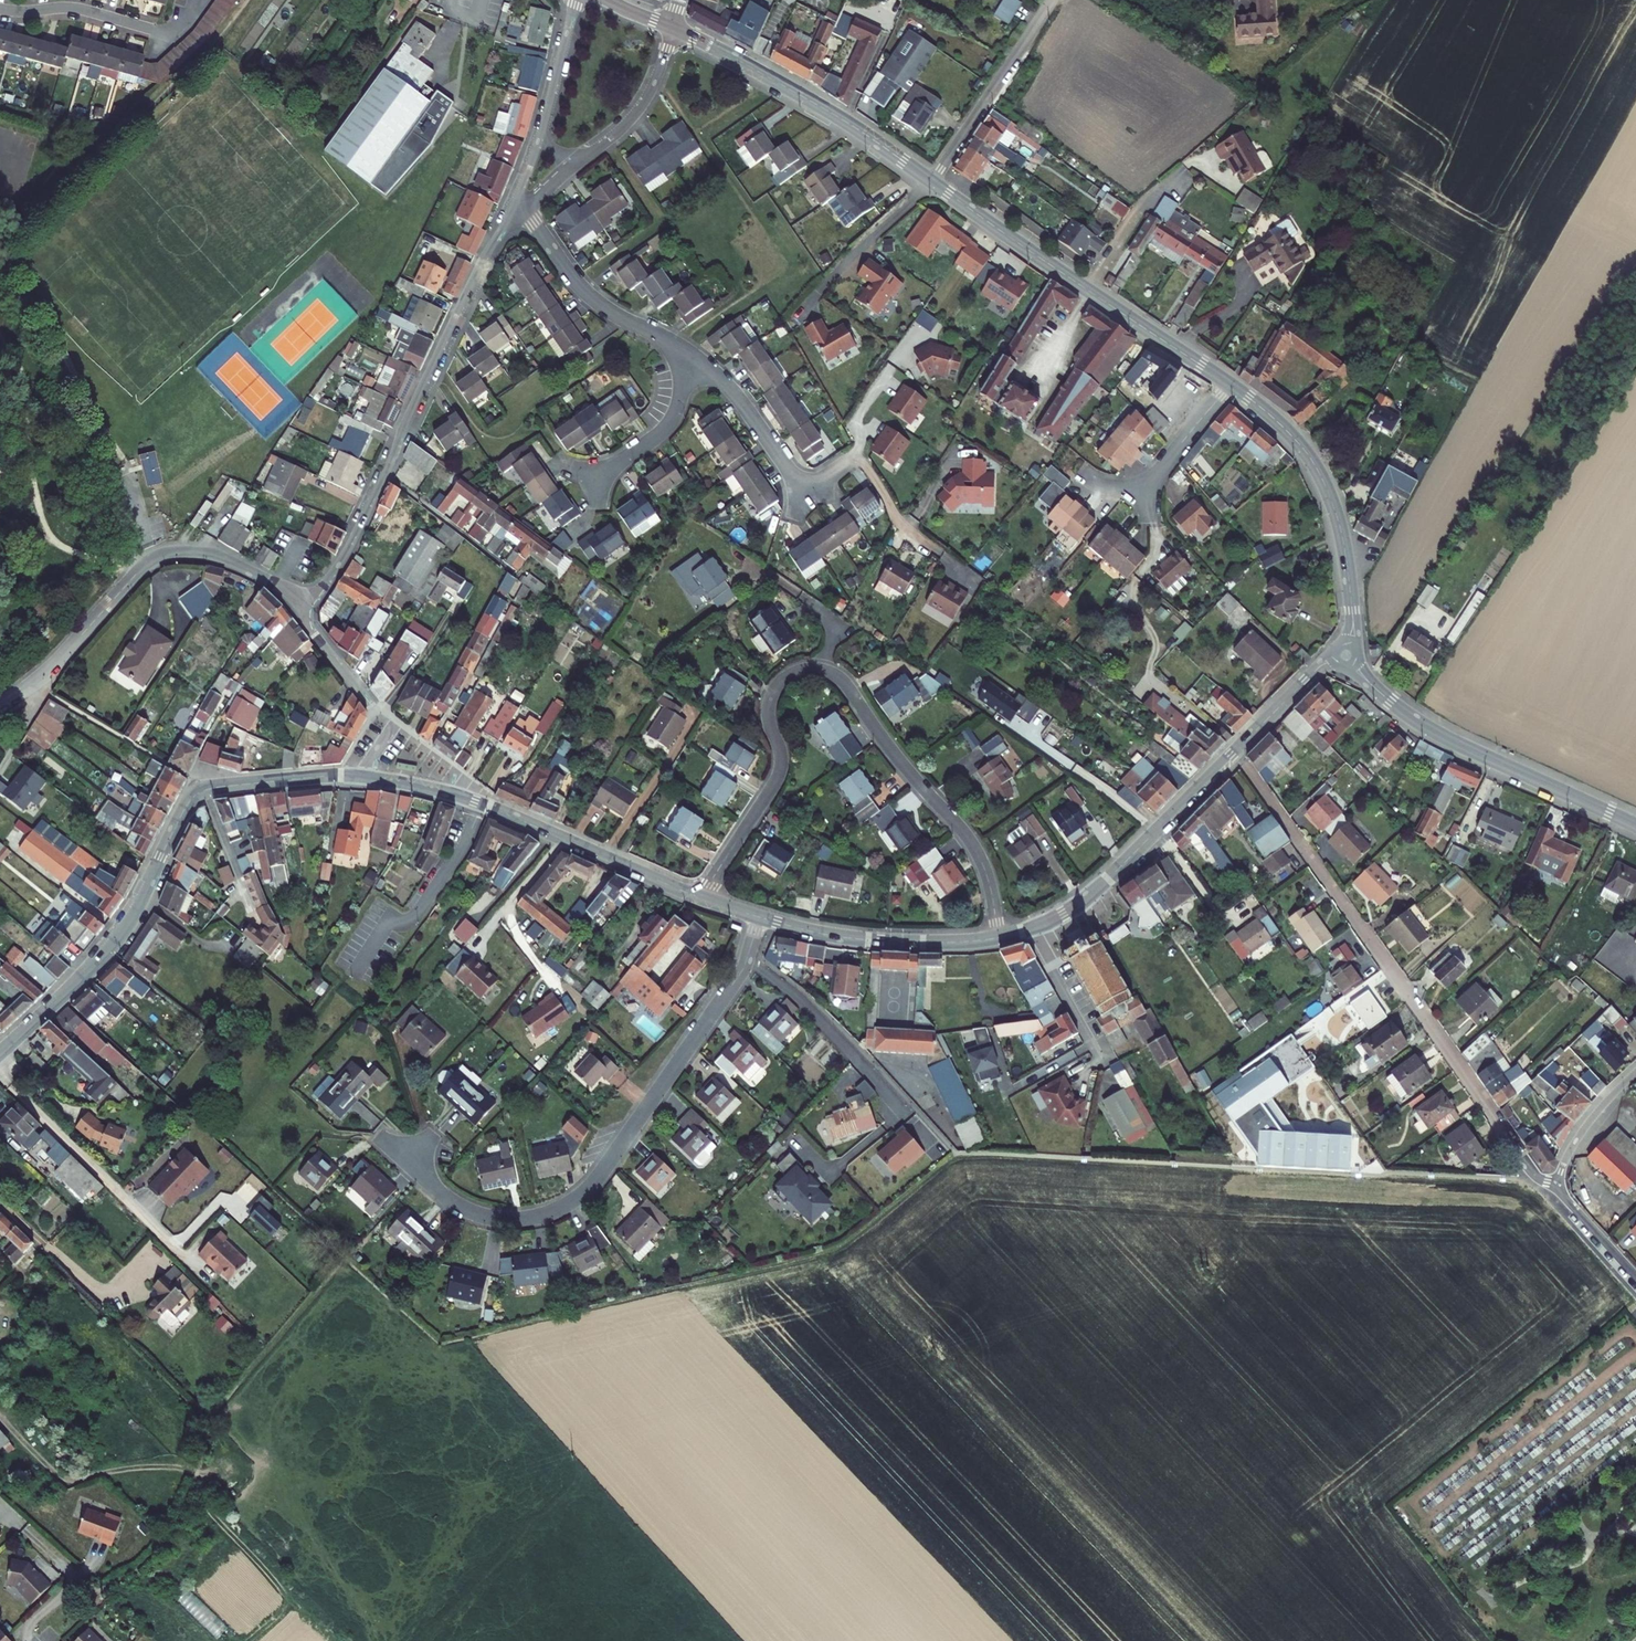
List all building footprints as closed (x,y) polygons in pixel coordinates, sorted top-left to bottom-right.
[(139,81),(163,87),(195,57),(210,43),(241,0),(220,0),(196,32),(159,67),(144,63),(139,81)] [(141,4),(153,7),(164,10),(167,0),(142,0),(141,4)] [(718,2),(711,0),(693,0),(688,18),(724,36),(730,23),(715,15),(718,2)] [(996,10),(1010,19),(1018,6),(1009,0),(1002,0),(996,10)] [(1235,21),(1236,42),(1276,39),(1273,0),(1257,0),(1258,17),(1247,18),(1247,20),(1235,21)] [(424,5),(419,1),(413,10),(420,13),(424,5)] [(996,10),(990,18),(1004,27),(1010,19),(996,10)] [(526,44),(537,48),(547,16),(531,11),(529,18),(534,20),(526,44)] [(835,28),(832,35),(845,42),(849,32),(855,19),(852,18),(852,16),(842,12),(837,23),(835,28)] [(838,80),(831,94),(848,107),(883,30),(852,16),(852,18),(855,19),(849,32),(865,39),(845,83),(838,80)] [(724,36),(753,51),(767,20),(761,17),(752,34),(730,23),(724,36)] [(789,70),(812,81),(819,65),(832,35),(835,28),(837,23),(831,21),(830,23),(825,20),(807,59),(802,57),(796,54),(789,70)] [(404,46),(343,138),(332,155),(378,186),(385,175),(398,184),(439,122),(426,114),(433,103),(427,99),(433,90),(426,85),(435,72),(418,61),(434,37),(414,24),(401,44),(404,46)] [(784,29),(777,46),(788,50),(793,38),(795,34),(784,29)] [(64,73),(68,62),(103,72),(101,80),(116,84),(125,55),(74,40),(70,52),(0,32),(0,34),(0,55),(64,73)] [(930,65),(939,52),(913,33),(904,44),(930,65)] [(796,54),(802,57),(808,45),(793,38),(788,50),(796,54)] [(771,60),(777,46),(768,41),(761,55),(771,60)] [(907,95),(930,65),(904,44),(880,76),(885,80),(869,101),(882,111),(899,88),(907,95)] [(543,56),(504,46),(502,55),(519,60),(512,87),(535,93),(543,56)] [(788,50),(777,46),(771,60),(789,70),(796,54),(788,50)] [(139,81),(144,63),(145,61),(135,58),(125,55),(116,84),(137,90),(139,81)] [(823,88),(831,71),(819,65),(812,81),(823,88)] [(869,101),(885,80),(880,76),(878,75),(862,96),(869,101)] [(890,120),(918,140),(941,108),(915,89),(895,116),(894,115),(890,120)] [(495,133),(523,139),(533,100),(518,97),(515,109),(518,109),(516,117),(499,113),(495,133)] [(970,138),(990,152),(1004,132),(1002,130),(1006,124),(991,113),(979,130),(976,127),(970,138)] [(659,140),(649,147),(666,171),(673,166),(670,162),(691,147),(672,121),(654,134),(659,140)] [(734,140),(740,148),(743,145),(755,162),(766,154),(773,149),(767,140),(770,138),(758,122),(734,140)] [(1017,135),(1022,138),(1029,143),(1036,133),(1023,124),(1016,134),(1017,135)] [(1005,139),(1011,143),(1017,135),(1016,134),(1011,130),(1005,139)] [(1014,150),(1022,138),(1017,135),(1011,143),(1009,147),(1014,150)] [(1253,159),(1241,135),(1215,149),(1212,154),(1218,163),(1223,164),(1228,172),(1234,169),(1243,186),(1268,172),(1269,170),(1269,167),(1264,158),(1261,156),(1258,156),(1253,159)] [(970,138),(963,149),(984,163),(986,159),(996,165),(1000,159),(990,152),(970,138)] [(492,205),(496,207),(517,161),(521,147),(503,140),(485,180),(479,177),(474,188),(486,193),(482,201),(492,205)] [(778,183),(804,165),(793,149),(790,151),(783,141),(773,149),(766,154),(778,170),(772,175),(778,183)] [(748,167),(755,162),(743,145),(740,148),(736,150),(748,167)] [(617,160),(636,186),(655,172),(659,176),(666,171),(649,147),(639,155),(634,148),(617,160)] [(670,162),(673,166),(694,151),(691,147),(670,162)] [(956,160),(977,174),(984,163),(963,149),(956,160)] [(949,171),(970,185),(977,174),(956,160),(949,171)] [(798,183),(816,207),(822,203),(833,195),(821,179),(828,173),(822,165),(798,183)] [(574,201),(592,224),(598,220),(594,216),(614,201),(596,175),(579,187),(584,194),(574,201)] [(833,195),(822,203),(841,227),(870,206),(864,198),(859,201),(847,184),(833,195)] [(1235,205),(1248,213),(1256,200),(1244,192),(1235,205)] [(479,233),(492,205),(482,201),(467,194),(454,222),(469,229),(458,253),(472,259),(483,235),(479,233)] [(1099,206),(1122,222),(1128,213),(1106,197),(1099,206)] [(1162,198),(1158,204),(1170,212),(1174,206),(1162,198)] [(1248,213),(1253,217),(1256,213),(1262,203),(1256,200),(1248,213)] [(584,230),(592,224),(574,201),(564,208),(560,201),(542,214),(566,246),(585,232),(584,230)] [(1170,212),(1158,204),(1150,217),(1148,216),(1125,250),(1134,256),(1140,259),(1154,238),(1170,212)] [(1170,212),(1154,238),(1183,257),(1195,237),(1200,231),(1170,212)] [(960,243),(961,242),(918,214),(896,246),(919,261),(932,241),(953,255),(960,243)] [(1281,232),(1240,258),(1251,275),(1270,262),(1280,278),(1283,276),(1290,288),(1302,269),(1299,264),(1301,263),(1300,262),(1308,257),(1303,249),(1295,254),(1281,232)] [(435,260),(442,245),(421,236),(414,251),(435,260)] [(1195,237),(1183,257),(1215,278),(1228,258),(1195,237)] [(1089,239),(1083,248),(1097,258),(1103,249),(1089,239)] [(968,248),(960,243),(953,255),(947,264),(969,279),(981,259),(967,250),(968,248)] [(503,267),(526,299),(544,285),(537,276),(544,271),(539,263),(535,266),(529,258),(527,260),(522,253),(503,267)] [(623,263),(621,260),(605,272),(618,288),(620,287),(626,295),(637,287),(642,283),(630,267),(637,261),(633,255),(623,263)] [(1142,260),(1140,259),(1134,256),(1113,287),(1121,292),(1142,260)] [(454,299),(468,269),(450,261),(440,283),(446,286),(443,295),(454,299)] [(859,264),(849,280),(863,289),(859,295),(855,292),(847,305),(870,320),(883,300),(885,302),(895,287),(859,264)] [(989,269),(974,294),(985,301),(988,300),(1006,311),(1022,285),(1010,278),(1007,283),(1003,280),(1003,278),(989,269)] [(654,274),(642,283),(637,287),(644,297),(642,298),(653,314),(666,304),(677,296),(672,288),(667,291),(654,274)] [(1074,299),(1046,280),(1038,293),(1050,302),(1064,311),(1074,299)] [(420,299),(423,292),(401,281),(396,287),(420,299)] [(1174,325),(1182,331),(1209,288),(1201,283),(1174,325)] [(526,299),(540,318),(558,304),(561,302),(554,293),(551,295),(544,285),(526,299)] [(682,332),(707,314),(702,308),(699,311),(684,291),(677,296),(666,304),(673,314),(671,316),(682,332)] [(1050,302),(1038,293),(1018,325),(1031,333),(1050,302)] [(416,329),(418,330),(428,335),(439,311),(419,301),(408,325),(416,329)] [(540,318),(553,336),(578,318),(580,316),(575,310),(570,314),(568,311),(565,313),(558,304),(540,318)] [(1086,340),(1089,342),(1106,322),(1085,307),(1077,319),(1092,329),(1086,336),(1086,340)] [(914,324),(936,336),(943,324),(920,312),(914,324)] [(508,340),(516,334),(514,332),(502,316),(487,328),(489,330),(479,337),(486,346),(493,356),(503,349),(507,355),(515,349),(508,340)] [(416,329),(408,325),(402,323),(391,318),(388,326),(400,332),(395,343),(399,345),(392,361),(397,363),(403,366),(419,373),(433,344),(414,335),(416,329)] [(561,356),(567,364),(578,356),(588,349),(592,346),(582,331),(586,328),(578,318),(553,336),(565,353),(561,356)] [(714,346),(719,353),(726,363),(736,356),(745,349),(732,332),(738,328),(733,320),(701,343),(707,352),(712,348),(714,346)] [(801,330),(810,346),(812,344),(823,363),(852,346),(841,326),(825,335),(816,321),(801,330)] [(1095,386),(1124,348),(1117,342),(1124,334),(1106,322),(1089,342),(1090,342),(1082,352),(1079,350),(1075,351),(1070,357),(1070,361),(1073,363),(1069,368),(1071,369),(1072,369),(1095,386)] [(1031,333),(1018,325),(1008,341),(999,356),(1011,365),(1031,333)] [(1331,400),(1352,376),(1357,370),(1349,364),(1344,368),(1284,325),(1277,339),(1278,339),(1261,371),(1250,364),(1243,371),(1241,370),(1235,376),(1285,413),(1298,429),(1302,425),(1331,400)] [(1124,334),(1117,342),(1124,348),(1131,339),(1124,334)] [(549,340),(561,356),(565,353),(553,336),(549,340)] [(1086,336),(1075,351),(1079,350),(1082,352),(1090,342),(1089,342),(1086,340),(1086,336)] [(755,343),(745,349),(736,356),(742,366),(739,368),(747,379),(769,362),(755,343)] [(923,371),(925,374),(932,369),(946,372),(948,366),(956,368),(959,356),(951,354),(951,351),(946,350),(947,348),(928,345),(924,348),(922,345),(911,352),(918,362),(914,364),(919,373),(923,371)] [(493,356),(486,346),(477,353),(479,356),(470,362),(476,371),(482,381),(501,367),(493,356)] [(1146,348),(1133,364),(1140,370),(1147,362),(1162,373),(1148,394),(1156,402),(1181,368),(1167,358),(1146,348)] [(588,349),(578,356),(584,365),(594,358),(588,349)] [(350,353),(346,351),(336,364),(340,366),(350,353)] [(999,356),(996,360),(978,390),(975,395),(995,408),(1008,386),(1008,385),(1001,381),(1011,365),(999,356)] [(388,399),(399,376),(414,383),(419,373),(403,366),(397,363),(392,361),(391,360),(376,394),(388,399)] [(769,362),(747,379),(753,387),(757,385),(764,396),(780,384),(783,382),(769,362)] [(1071,369),(1052,401),(1072,415),(1095,386),(1072,369),(1071,369)] [(468,381),(458,388),(471,406),(490,392),(482,381),(476,371),(466,378),(468,381)] [(399,376),(388,399),(403,406),(410,391),(414,383),(399,376)] [(1185,379),(1180,392),(1196,398),(1201,385),(1185,379)] [(780,384),(764,396),(760,398),(767,407),(765,409),(772,420),(794,404),(780,384)] [(902,384),(886,408),(905,421),(921,397),(902,384)] [(1022,425),(1023,423),(1037,402),(1009,384),(1008,385),(1008,386),(995,408),(1022,425)] [(1375,393),(1369,404),(1394,419),(1396,416),(1395,411),(1390,409),(1388,403),(1375,393)] [(376,394),(365,417),(361,425),(374,431),(380,434),(384,426),(377,423),(388,399),(376,394)] [(632,421),(612,394),(588,411),(600,427),(606,436),(616,428),(618,432),(632,421)] [(384,426),(392,430),(403,406),(388,399),(377,423),(384,426)] [(1052,401),(1033,430),(1052,442),(1072,415),(1052,401)] [(794,404),(772,420),(780,430),(782,428),(789,437),(808,423),(794,404)] [(1394,419),(1369,404),(1361,417),(1387,432),(1394,419)] [(1226,427),(1246,442),(1257,429),(1227,405),(1206,428),(1213,434),(1216,437),(1226,427)] [(1160,438),(1172,428),(1155,409),(1143,419),(1160,438)] [(587,410),(568,424),(583,443),(593,436),(591,433),(600,427),(588,411),(587,410)] [(709,413),(698,422),(692,426),(697,433),(694,436),(706,452),(725,439),(718,430),(720,428),(709,413)] [(342,453),(360,461),(374,431),(361,425),(343,417),(340,424),(352,430),(345,445),(335,440),(332,448),(342,453)] [(1121,419),(1108,434),(1135,457),(1140,450),(1135,446),(1143,437),(1121,419)] [(476,449),(456,421),(440,433),(442,435),(432,442),(445,460),(462,447),(467,455),(476,449)] [(820,441),(808,423),(789,437),(795,447),(802,455),(799,457),(804,464),(823,450),(818,443),(820,441)] [(568,424),(551,437),(563,454),(571,449),(573,452),(583,443),(568,424)] [(871,448),(870,450),(889,463),(906,439),(886,426),(876,442),(874,440),(869,447),(871,448)] [(291,428),(284,439),(291,443),(297,431),(291,428)] [(1206,428),(1178,464),(1183,468),(1213,434),(1206,428)] [(1240,449),(1246,455),(1272,476),(1290,461),(1274,444),(1257,429),(1246,442),(1240,449)] [(1129,464),(1135,457),(1108,434),(1095,449),(1117,467),(1124,460),(1129,464)] [(725,439),(706,452),(719,470),(722,468),(727,474),(742,463),(745,461),(734,446),(731,448),(725,439)] [(409,442),(401,459),(425,477),(435,462),(409,442)] [(793,449),(799,457),(802,455),(795,447),(793,449)] [(532,468),(518,449),(492,468),(498,477),(507,471),(521,492),(543,476),(535,466),(532,468)] [(320,477),(328,481),(355,495),(359,487),(353,484),(359,472),(361,472),(365,464),(360,461),(342,453),(333,471),(325,468),(320,477)] [(936,496),(949,509),(964,494),(967,498),(980,498),(985,503),(992,503),(992,469),(983,469),(983,459),(978,459),(979,457),(961,457),(961,475),(956,475),(952,479),(950,477),(941,486),(944,489),(936,496)] [(658,469),(640,482),(654,500),(678,482),(662,460),(655,466),(658,469)] [(262,479),(256,491),(286,501),(296,479),(301,482),(305,473),(281,461),(270,483),(262,479)] [(742,463),(727,474),(717,482),(723,491),(728,492),(733,488),(737,495),(759,479),(751,469),(748,472),(742,463)] [(409,487),(417,476),(403,465),(395,476),(409,487)] [(1377,479),(1379,481),(1388,486),(1398,491),(1398,490),(1407,495),(1407,494),(1419,472),(1411,468),(1406,477),(1405,476),(1405,473),(1400,470),(1397,472),(1385,465),(1377,479)] [(550,487),(543,476),(521,492),(535,510),(538,508),(553,496),(547,489),(550,487)] [(477,494),(457,478),(442,497),(437,493),(428,504),(442,515),(456,496),(469,505),(477,494)] [(759,479),(737,495),(752,516),(771,503),(764,493),(767,490),(759,479)] [(1369,498),(1352,526),(1350,529),(1350,530),(1370,542),(1379,526),(1373,523),(1374,520),(1383,504),(1384,505),(1388,501),(1394,497),(1398,491),(1388,486),(1379,481),(1377,479),(1367,497),(1369,498)] [(377,535),(400,492),(390,484),(375,515),(377,517),(369,531),(377,535)] [(862,521),(879,509),(865,490),(856,497),(854,494),(839,505),(843,512),(858,532),(866,526),(862,521)] [(1045,514),(1060,527),(1082,501),(1075,495),(1071,500),(1063,493),(1045,514)] [(477,494),(469,505),(481,515),(476,522),(468,533),(474,537),(496,508),(477,494)] [(613,516),(632,541),(656,522),(634,494),(626,500),(629,504),(613,516)] [(563,505),(556,495),(553,496),(538,508),(551,525),(553,524),(560,533),(579,520),(566,503),(563,505)] [(1223,518),(1230,513),(1217,495),(1210,500),(1223,518)] [(248,496),(243,504),(255,512),(259,504),(248,496)] [(1186,500),(1170,514),(1186,532),(1194,525),(1201,533),(1214,521),(1193,497),(1188,502),(1186,500)] [(209,499),(192,522),(197,526),(214,503),(209,499)] [(1088,506),(1082,501),(1060,527),(1056,532),(1070,544),(1093,518),(1084,511),(1088,506)] [(1283,502),(1260,503),(1261,537),(1285,535),(1283,502)] [(469,505),(465,511),(470,514),(469,516),(476,522),(481,515),(469,505)] [(450,519),(456,524),(465,511),(459,506),(450,519)] [(496,508),(474,537),(479,541),(488,529),(492,524),(499,529),(495,535),(487,548),(492,552),(501,540),(506,534),(514,522),(496,508)] [(470,514),(465,511),(456,524),(461,527),(469,516),(470,514)] [(858,532),(843,512),(833,519),(835,522),(825,529),(839,548),(859,534),(858,532)] [(344,534),(317,519),(306,540),(332,556),(344,534)] [(394,576),(388,586),(402,592),(423,600),(425,597),(441,569),(461,536),(441,522),(428,538),(417,532),(392,575),(394,576)] [(532,536),(517,524),(514,522),(506,534),(517,543),(504,560),(510,565),(532,536)] [(227,528),(221,538),(229,542),(241,548),(252,530),(241,523),(235,533),(227,528)] [(492,524),(488,529),(495,535),(499,529),(492,524)] [(1084,545),(1099,557),(1121,532),(1115,526),(1110,530),(1103,524),(1084,545)] [(1370,542),(1379,546),(1387,531),(1379,526),(1370,542)] [(820,561),(839,548),(825,529),(816,536),(814,533),(805,540),(820,561)] [(1123,578),(1128,572),(1141,557),(1123,542),(1128,537),(1121,532),(1099,557),(1123,578)] [(563,554),(574,546),(564,533),(553,541),(563,554)] [(505,544),(512,549),(517,543),(506,534),(501,540),(505,544)] [(595,542),(580,554),(593,572),(600,567),(603,571),(627,553),(613,534),(598,545),(595,542)] [(532,536),(510,565),(516,570),(530,552),(542,561),(550,549),(532,536)] [(501,540),(492,552),(497,555),(505,544),(501,540)] [(820,561),(805,540),(794,548),(795,550),(787,557),(800,576),(820,561)] [(256,556),(263,560),(270,545),(263,541),(256,556)] [(1262,570),(1268,567),(1287,558),(1280,544),(1255,556),(1262,570)] [(270,545),(263,560),(270,564),(277,548),(270,545)] [(561,558),(550,549),(542,561),(553,569),(561,558)] [(1170,558),(1152,574),(1164,589),(1165,587),(1171,594),(1186,581),(1181,575),(1189,568),(1175,551),(1169,556),(1170,558)] [(688,575),(707,603),(725,590),(720,584),(722,581),(708,561),(688,575)] [(912,577),(889,562),(877,580),(900,595),(912,577)] [(359,570),(350,563),(325,600),(334,606),(339,599),(358,609),(342,636),(330,628),(326,637),(339,651),(346,656),(366,622),(378,602),(379,602),(350,582),(359,570)] [(198,581),(210,598),(221,569),(201,573),(198,577),(198,581)] [(468,584),(441,569),(425,597),(434,602),(435,603),(445,586),(456,592),(454,596),(457,597),(461,600),(468,588),(468,584)] [(505,590),(512,578),(510,576),(505,572),(498,586),(505,590)] [(523,587),(527,581),(521,577),(517,582),(523,587)] [(210,598),(198,581),(175,597),(194,624),(210,598)] [(523,587),(534,596),(539,590),(527,581),(523,587)] [(1297,598),(1271,581),(1264,591),(1272,597),(1263,611),(1286,626),(1297,609),(1291,606),(1297,598)] [(945,589),(937,585),(923,605),(951,623),(966,599),(958,594),(956,597),(945,589)] [(282,602),(263,586),(246,605),(266,622),(282,602)] [(388,586),(379,602),(378,602),(391,610),(402,592),(388,586)] [(498,586),(495,592),(499,594),(501,596),(503,593),(506,594),(507,591),(505,590),(498,586)] [(956,597),(958,594),(947,586),(945,589),(956,597)] [(1437,594),(1427,587),(1414,607),(1424,614),(1437,594)] [(495,592),(489,601),(483,614),(495,621),(501,609),(507,599),(504,597),(501,596),(499,594),(495,592)] [(1236,606),(1222,592),(1210,605),(1223,618),(1236,606)] [(1451,653),(1483,604),(1474,598),(1442,647),(1451,653)] [(319,627),(334,606),(325,600),(315,615),(315,623),(319,627)] [(517,605),(510,601),(504,612),(498,623),(505,627),(517,605)] [(266,622),(259,630),(264,635),(278,619),(284,628),(293,618),(282,602),(266,622)] [(793,643),(768,608),(751,620),(762,636),(759,638),(772,657),(793,643)] [(483,614),(476,626),(472,633),(485,640),(490,630),(495,621),(483,614)] [(284,628),(277,636),(297,664),(314,647),(293,618),(284,628)] [(363,649),(369,639),(363,636),(370,624),(366,622),(346,656),(356,662),(363,649)] [(495,646),(505,627),(498,623),(494,632),(488,642),(495,646)] [(427,641),(406,629),(370,690),(376,698),(380,702),(402,673),(397,669),(411,647),(419,652),(427,641)] [(127,656),(150,672),(167,645),(143,630),(127,656)] [(480,648),(485,640),(472,633),(462,651),(475,657),(480,648)] [(1247,633),(1229,651),(1251,673),(1248,676),(1256,684),(1277,663),(1247,633)] [(1436,654),(1412,638),(1403,651),(1416,660),(1413,664),(1425,671),(1436,654)] [(379,645),(369,639),(363,649),(372,655),(379,645)] [(495,646),(488,642),(479,660),(486,664),(495,646)] [(1295,649),(1289,655),(1294,660),(1299,654),(1295,649)] [(470,665),(475,657),(462,651),(454,667),(466,673),(470,665)] [(1370,661),(1380,660),(1379,652),(1368,653),(1370,661)] [(147,677),(150,672),(127,656),(124,661),(147,677)] [(478,680),(486,664),(479,660),(471,676),(478,680)] [(147,677),(124,661),(117,673),(140,688),(147,677)] [(727,664),(709,692),(731,706),(744,685),(741,682),(745,675),(727,664)] [(461,682),(466,673),(454,667),(445,683),(457,690),(461,682)] [(915,694),(901,674),(880,689),(886,698),(876,706),(884,717),(915,694)] [(213,717),(227,680),(219,675),(206,698),(201,711),(213,717)] [(930,693),(937,686),(924,675),(918,682),(930,693)] [(478,680),(471,676),(462,693),(469,697),(473,690),(478,680)] [(409,677),(406,682),(396,701),(410,709),(426,717),(430,709),(431,709),(435,702),(439,694),(409,677)] [(1201,677),(1191,687),(1228,718),(1224,723),(1233,730),(1248,716),(1201,677)] [(236,684),(231,681),(225,692),(230,695),(236,684)] [(1340,706),(1317,682),(1307,692),(1324,709),(1330,715),(1340,706)] [(445,683),(439,694),(435,702),(447,709),(452,700),(457,690),(445,683)] [(986,683),(974,700),(1007,723),(1011,717),(1024,726),(1035,710),(1013,694),(1009,699),(986,683)] [(258,696),(244,688),(228,720),(251,731),(261,711),(253,707),(258,696)] [(869,697),(876,706),(886,698),(880,689),(869,697)] [(488,707),(492,701),(473,690),(469,697),(488,707)] [(680,705),(659,692),(653,701),(662,706),(645,734),(666,746),(682,718),(675,714),(680,705)] [(1307,692),(1298,701),(1315,718),(1324,709),(1307,692)] [(465,706),(469,697),(462,693),(457,702),(465,706)] [(469,697),(465,706),(462,711),(459,716),(454,726),(458,729),(470,735),(474,730),(488,707),(469,697)] [(1166,726),(1174,716),(1154,700),(1146,710),(1166,726)] [(343,738),(352,742),(357,733),(363,726),(367,719),(354,701),(332,728),(328,725),(325,729),(343,738)] [(1315,718),(1298,701),(1289,710),(1306,727),(1315,718)] [(70,712),(63,709),(50,702),(42,713),(56,722),(61,725),(70,712)] [(430,709),(437,713),(443,717),(447,709),(435,702),(431,709),(430,709)] [(1345,710),(1348,714),(1354,720),(1360,714),(1351,704),(1345,710)] [(543,737),(559,713),(548,706),(533,731),(543,737)] [(482,732),(498,742),(514,715),(502,707),(494,720),(491,718),(482,732)] [(1228,735),(1216,726),(1211,733),(1180,708),(1174,716),(1166,726),(1169,729),(1205,758),(1228,735)] [(423,740),(428,744),(439,723),(433,720),(437,713),(430,709),(426,717),(416,735),(423,740)] [(302,717),(286,710),(280,728),(295,734),(302,717)] [(1306,727),(1289,710),(1277,722),(1298,743),(1304,737),(1319,752),(1325,746),(1321,742),(1306,727)] [(317,711),(312,720),(326,728),(330,719),(317,711)] [(48,733),(56,722),(42,713),(41,715),(35,723),(48,733)] [(836,768),(859,751),(831,713),(810,729),(824,748),(822,750),(836,768)] [(1345,730),(1354,720),(1348,714),(1339,724),(1345,730)] [(137,717),(125,738),(136,745),(148,724),(137,717)] [(1371,728),(1377,734),(1388,723),(1382,718),(1371,728)] [(501,748),(511,754),(520,760),(531,742),(518,734),(523,724),(517,721),(501,748)] [(43,740),(48,733),(35,723),(30,730),(43,740)] [(1336,739),(1345,730),(1339,724),(1330,733),(1336,739)] [(960,726),(953,731),(965,747),(972,742),(960,726)] [(187,729),(185,732),(200,739),(202,736),(187,729)] [(438,735),(431,746),(438,751),(442,754),(453,763),(460,751),(467,740),(470,735),(458,729),(449,742),(438,735)] [(1205,758),(1169,729),(1156,745),(1172,757),(1161,767),(1180,782),(1205,758)] [(480,734),(474,730),(470,735),(467,740),(470,742),(473,737),(476,740),(480,734)] [(228,750),(220,768),(220,769),(241,774),(246,763),(244,762),(247,755),(239,751),(242,745),(243,745),(248,735),(237,731),(228,750)] [(189,774),(197,761),(207,743),(200,739),(185,732),(169,763),(189,774)] [(1327,748),(1336,739),(1330,733),(1321,742),(1325,746),(1327,748)] [(1008,799),(1006,786),(1001,780),(1008,775),(994,755),(1003,749),(992,734),(974,747),(985,762),(972,770),(990,795),(991,802),(1008,799)] [(1288,761),(1266,734),(1243,757),(1263,784),(1288,761)] [(1388,766),(1404,750),(1388,734),(1369,752),(1374,757),(1377,755),(1388,766)] [(324,752),(321,752),(319,752),(320,767),(339,765),(352,742),(343,738),(337,750),(328,745),(324,752)] [(713,760),(732,773),(737,766),(743,770),(752,756),(730,741),(721,755),(708,746),(704,754),(713,760)] [(220,768),(228,750),(210,742),(202,760),(220,768)] [(1419,742),(1414,750),(1447,768),(1450,762),(1451,759),(1419,742)] [(296,752),(285,748),(279,775),(291,772),(296,752)] [(468,758),(460,751),(453,763),(461,769),(468,758)] [(1145,755),(1125,776),(1161,802),(1180,782),(1161,767),(1145,755)] [(553,820),(566,798),(556,792),(572,765),(561,758),(549,778),(529,811),(553,820)] [(153,760),(146,772),(181,792),(188,780),(153,760)] [(720,798),(723,799),(733,784),(727,780),(732,773),(713,760),(708,768),(712,770),(697,793),(715,805),(720,798)] [(1450,762),(1447,768),(1439,783),(1440,783),(1451,789),(1454,790),(1458,780),(1472,787),(1478,774),(1450,762)] [(20,811),(44,781),(24,766),(7,788),(0,783),(0,795),(20,811)] [(549,778),(535,769),(521,793),(511,790),(504,801),(529,811),(549,778)] [(846,808),(858,824),(867,817),(875,811),(863,795),(870,790),(855,770),(834,785),(849,805),(846,808)] [(1360,770),(1354,775),(1364,786),(1370,780),(1360,770)] [(157,784),(153,791),(175,803),(181,792),(146,772),(144,776),(157,784)] [(148,805),(167,816),(175,803),(153,791),(147,787),(142,796),(135,792),(137,789),(118,775),(114,782),(133,796),(148,805)] [(1141,804),(1150,813),(1161,802),(1125,776),(1119,782),(1123,787),(1116,794),(1134,811),(1141,804)] [(1226,779),(1214,791),(1231,815),(1243,831),(1251,825),(1238,806),(1243,803),(1226,779)] [(601,808),(618,818),(620,819),(633,799),(604,782),(588,808),(597,814),(601,808)] [(1427,811),(1439,816),(1451,789),(1440,783),(1427,811)] [(1066,799),(1045,815),(1060,835),(1081,820),(1072,807),(1078,803),(1064,784),(1058,789),(1066,799)] [(504,801),(511,790),(499,785),(494,796),(504,801)] [(288,792),(291,815),(312,813),(313,819),(319,818),(321,804),(319,796),(318,789),(288,792)] [(107,797),(116,803),(127,812),(159,831),(167,816),(148,805),(144,812),(111,790),(107,797)] [(1202,829),(1218,851),(1224,846),(1223,845),(1225,843),(1218,836),(1219,835),(1216,832),(1231,815),(1214,791),(1190,818),(1202,829)] [(1319,834),(1336,818),(1318,798),(1319,797),(1314,791),(1304,800),(1309,807),(1301,814),(1319,834)] [(376,807),(378,793),(364,792),(362,807),(350,805),(348,826),(351,826),(350,835),(338,834),(335,858),(359,860),(363,827),(374,828),(375,820),(376,807)] [(254,796),(257,811),(286,808),(284,793),(254,796)] [(390,810),(391,795),(378,793),(376,807),(390,810)] [(321,804),(319,818),(319,827),(327,826),(332,794),(319,796),(321,804)] [(248,822),(255,821),(251,796),(244,797),(248,822)] [(229,843),(241,838),(235,824),(243,823),(248,822),(244,797),(225,799),(214,804),(229,843)] [(398,797),(395,812),(407,815),(411,800),(398,797)] [(134,827),(125,842),(144,857),(159,831),(127,812),(116,803),(111,810),(134,827)] [(454,811),(455,806),(439,804),(427,852),(417,867),(426,874),(445,847),(454,811)] [(875,811),(867,817),(879,833),(882,831),(897,851),(917,835),(903,816),(896,820),(884,804),(875,811)] [(657,822),(652,829),(673,843),(677,835),(686,841),(700,820),(679,806),(665,827),(657,822)] [(376,807),(375,820),(389,824),(390,810),(376,807)] [(273,824),(274,824),(272,815),(287,813),(286,808),(257,811),(260,825),(273,824)] [(193,872),(205,855),(193,845),(208,821),(201,809),(175,857),(179,860),(193,872)] [(1482,809),(1471,833),(1509,849),(1519,825),(1482,809)] [(1439,816),(1427,811),(1419,829),(1430,834),(1439,816)] [(1020,833),(1000,847),(1015,868),(1035,854),(1025,840),(1039,831),(1026,812),(1012,822),(1020,833)] [(638,814),(632,824),(640,829),(646,819),(638,814)] [(1243,831),(1243,832),(1262,859),(1275,849),(1286,841),(1267,814),(1251,825),(1243,831)] [(484,822),(472,850),(474,851),(468,863),(487,872),(494,860),(486,857),(496,836),(520,846),(528,836),(500,822),(501,820),(488,815),(484,822)] [(78,846),(40,817),(31,829),(69,858),(78,846)] [(92,876),(85,870),(78,865),(69,858),(31,829),(16,818),(10,827),(24,838),(17,848),(63,882),(68,875),(77,882),(72,889),(71,890),(108,917),(121,897),(92,876)] [(1190,818),(1171,839),(1168,842),(1178,856),(1186,847),(1185,844),(1191,837),(1198,845),(1210,857),(1215,868),(1223,880),(1233,873),(1223,859),(1218,851),(1202,829),(1190,818)] [(387,837),(389,824),(375,820),(374,828),(373,834),(387,837)] [(263,857),(255,821),(248,822),(243,823),(252,859),(263,857)] [(1458,825),(1452,823),(1445,838),(1442,836),(1436,850),(1444,854),(1458,825)] [(260,825),(262,838),(276,836),(273,824),(260,825)] [(1547,836),(1550,831),(1537,826),(1522,859),(1554,874),(1549,884),(1559,889),(1576,850),(1547,836)] [(1343,827),(1322,845),(1333,856),(1335,854),(1340,860),(1348,868),(1366,852),(1343,827)] [(387,837),(373,834),(372,848),(386,852),(387,837)] [(262,838),(265,851),(278,849),(276,836),(262,838)] [(500,890),(538,845),(528,836),(520,846),(517,850),(492,883),(500,890)] [(241,838),(229,843),(232,852),(244,847),(241,838)] [(761,840),(743,867),(750,871),(755,863),(778,877),(792,855),(770,841),(768,845),(761,840)] [(69,858),(78,865),(89,850),(81,843),(78,846),(69,858)] [(1459,848),(1452,845),(1445,860),(1452,863),(1459,848)] [(2,846),(0,849),(0,862),(9,852),(2,846)] [(1218,851),(1223,859),(1230,851),(1224,846),(1218,851)] [(928,875),(944,895),(964,880),(949,859),(943,864),(930,847),(900,870),(912,886),(920,880),(928,875)] [(268,866),(281,864),(278,849),(265,851),(268,866)] [(1275,849),(1262,859),(1266,864),(1279,855),(1275,849)] [(85,870),(93,860),(97,855),(89,850),(78,865),(85,870)] [(561,850),(516,904),(548,931),(561,942),(590,908),(596,901),(586,893),(562,921),(539,901),(568,867),(593,879),(598,868),(561,850)] [(1266,864),(1272,873),(1285,864),(1279,855),(1266,864)] [(236,862),(241,876),(250,874),(245,859),(236,862)] [(1272,873),(1266,864),(1262,859),(1257,862),(1267,877),(1272,873)] [(85,870),(92,876),(100,865),(93,860),(85,870)] [(179,860),(168,882),(185,896),(188,890),(183,887),(193,872),(179,860)] [(1166,860),(1154,869),(1181,905),(1186,902),(1192,897),(1166,860)] [(1615,862),(1602,890),(1618,897),(1619,894),(1634,900),(1635,896),(1635,871),(1615,862)] [(1372,863),(1351,883),(1363,896),(1365,894),(1378,908),(1396,891),(1372,863)] [(268,866),(271,883),(284,880),(281,864),(268,866)] [(116,877),(100,865),(92,876),(121,897),(135,873),(124,865),(116,877)] [(215,869),(221,886),(223,884),(230,880),(225,866),(215,869)] [(323,866),(320,881),(329,882),(331,867),(323,866)] [(1154,868),(1142,877),(1157,897),(1169,914),(1181,905),(1154,869),(1154,868)] [(853,877),(818,869),(810,899),(821,902),(822,897),(847,903),(853,877)] [(254,873),(250,874),(241,876),(256,909),(267,903),(254,873)] [(77,882),(68,875),(63,882),(72,889),(77,882)] [(936,901),(944,895),(928,875),(920,880),(936,901)] [(596,901),(590,908),(597,914),(610,898),(621,907),(638,887),(617,877),(596,901)] [(1169,914),(1157,897),(1142,877),(1131,885),(1145,904),(1150,902),(1158,913),(1159,912),(1166,921),(1171,917),(1169,914)] [(157,905),(197,934),(201,929),(190,921),(192,918),(180,909),(185,896),(168,882),(157,905)] [(1120,893),(1132,912),(1139,908),(1144,916),(1150,912),(1145,904),(1131,885),(1120,893)] [(1615,903),(1618,897),(1602,890),(1599,896),(1615,903)] [(93,935),(101,925),(59,892),(54,897),(66,906),(62,911),(93,935)] [(284,936),(267,903),(256,909),(264,927),(261,930),(267,935),(276,943),(284,936)] [(1515,905),(1508,913),(1518,922),(1525,915),(1515,905)] [(1236,930),(1250,950),(1266,939),(1276,932),(1257,906),(1248,912),(1252,918),(1236,930)] [(1322,943),(1302,915),(1297,909),(1284,918),(1309,953),(1322,943)] [(1309,910),(1302,915),(1322,943),(1329,938),(1309,910)] [(183,936),(153,914),(121,959),(146,979),(154,969),(137,956),(153,933),(174,948),(183,936)] [(632,967),(666,927),(651,914),(637,931),(640,934),(635,940),(638,943),(624,960),(632,967)] [(1389,929),(1400,944),(1410,957),(1429,943),(1408,915),(1389,929)] [(688,927),(675,916),(666,927),(632,967),(618,984),(658,1017),(703,964),(689,953),(660,987),(644,974),(676,936),(679,939),(688,927)] [(451,930),(464,942),(476,929),(463,917),(451,930)] [(68,940),(44,920),(35,932),(38,934),(35,937),(56,954),(68,940)] [(258,948),(267,955),(276,943),(267,935),(261,930),(258,935),(248,928),(242,935),(245,938),(258,948)] [(1237,960),(1247,953),(1250,950),(1236,930),(1232,933),(1230,929),(1220,936),(1237,960)] [(1396,946),(1400,944),(1389,929),(1385,932),(1396,946)] [(548,931),(538,942),(552,953),(561,942),(548,931)] [(258,948),(245,938),(230,956),(243,967),(258,948)] [(1106,938),(1094,945),(1091,942),(1093,940),(1092,939),(1090,940),(1089,939),(1087,940),(1088,941),(1072,951),(1071,949),(1069,950),(1070,952),(1068,953),(1070,955),(1072,954),(1073,957),(1066,961),(1063,961),(1066,968),(1068,968),(1071,967),(1079,980),(1077,981),(1078,983),(1080,982),(1088,995),(1085,996),(1087,998),(1089,997),(1094,1006),(1092,1008),(1093,1010),(1095,1008),(1104,1024),(1100,1026),(1099,1025),(1097,1026),(1098,1027),(1096,1028),(1097,1031),(1100,1029),(1107,1042),(1105,1043),(1106,1045),(1108,1044),(1122,1036),(1127,1035),(1127,1033),(1124,1028),(1135,1021),(1138,1027),(1139,1028),(1141,1027),(1140,1025),(1147,1021),(1148,1023),(1151,1021),(1150,1020),(1151,1019),(1150,1017),(1148,1018),(1141,1006),(1143,1005),(1141,1002),(1137,1005),(1130,992),(1131,991),(1130,989),(1128,990),(1121,978),(1123,977),(1122,974),(1120,976),(1112,962),(1114,961),(1113,959),(1111,960),(1105,949),(1110,946),(1106,938)] [(783,957),(799,959),(801,947),(780,944),(772,943),(767,957),(775,965),(777,961),(782,962),(783,957)] [(1043,1000),(1057,994),(1030,945),(1024,943),(999,950),(1039,1019),(1044,1034),(1058,1027),(1043,1000)] [(1340,944),(1329,952),(1334,960),(1340,967),(1344,964),(1351,959),(1340,944)] [(13,986),(22,977),(11,967),(23,952),(13,945),(2,959),(0,957),(0,975),(13,986)] [(702,963),(708,958),(699,945),(692,950),(702,963)] [(824,950),(801,947),(799,959),(803,960),(813,961),(823,962),(824,950)] [(569,967),(552,953),(543,963),(560,978),(569,967)] [(69,964),(56,954),(47,965),(58,974),(69,964)] [(21,962),(29,969),(35,962),(27,955),(21,962)] [(869,971),(877,972),(907,975),(907,985),(913,984),(913,1029),(933,1032),(923,1019),(917,1019),(918,1000),(916,959),(869,955),(869,971)] [(1308,955),(1298,963),(1310,980),(1321,973),(1308,955)] [(470,956),(454,974),(479,997),(495,979),(470,956)] [(917,1019),(923,1019),(924,979),(941,979),(941,961),(916,959),(918,1000),(917,1019)] [(1340,967),(1334,960),(1327,965),(1333,972),(1340,967)] [(822,973),(823,962),(813,961),(812,972),(822,973)] [(1460,978),(1445,961),(1426,978),(1442,995),(1460,978)] [(29,969),(48,985),(55,978),(35,962),(29,969)] [(112,962),(96,977),(109,987),(111,985),(124,994),(135,981),(112,962)] [(831,964),(831,968),(829,981),(829,987),(831,987),(830,996),(830,998),(834,999),(835,1001),(838,1002),(843,1003),(847,1000),(854,1001),(859,968),(831,964)] [(1344,964),(1340,967),(1333,972),(1326,977),(1341,997),(1359,984),(1344,964)] [(831,968),(822,967),(822,973),(821,979),(829,981),(831,968)] [(877,972),(869,971),(866,1030),(874,1032),(877,972)] [(0,975),(0,987),(11,996),(4,1004),(16,1015),(30,1002),(13,986),(0,975)] [(40,992),(22,977),(13,986),(30,1002),(40,992)] [(118,1002),(93,980),(70,1000),(97,1025),(118,1002)] [(592,981),(580,998),(598,1010),(610,993),(592,981)] [(1495,1012),(1483,999),(1475,990),(1459,1004),(1471,1017),(1467,1021),(1475,1030),(1495,1012)] [(566,1016),(551,993),(543,998),(543,1000),(536,1004),(537,1006),(519,1017),(532,1037),(566,1016)] [(1483,999),(1495,1012),(1502,1006),(1490,993),(1483,999)] [(1058,1027),(1069,1015),(1057,994),(1043,1000),(1058,1027)] [(1370,997),(1352,1010),(1369,1036),(1387,1023),(1370,997)] [(1276,1012),(1290,1006),(1286,998),(1272,1004),(1276,1012)] [(787,999),(780,1007),(791,1018),(799,1009),(787,999)] [(0,1001),(0,1026),(2,1028),(16,1015),(4,1004),(0,1001)] [(51,1019),(72,1039),(116,1079),(118,1081),(134,1064),(106,1039),(104,1041),(68,1004),(51,1019)] [(446,1035),(410,1004),(395,1021),(405,1031),(400,1036),(426,1059),(446,1035)] [(674,1005),(671,1009),(683,1018),(686,1014),(674,1005)] [(778,1005),(753,1032),(780,1058),(788,1049),(781,1043),(799,1025),(791,1018),(780,1007),(778,1005)] [(1610,1011),(1581,1039),(1623,1070),(1630,1060),(1628,1059),(1632,1053),(1609,1036),(1613,1029),(1618,1033),(1626,1024),(1610,1011)] [(1249,1033),(1267,1022),(1261,1012),(1243,1024),(1249,1033)] [(1333,1014),(1294,1042),(1308,1061),(1346,1033),(1333,1014)] [(1080,1034),(1069,1015),(1058,1027),(1044,1034),(1045,1036),(1034,1043),(1041,1055),(1080,1034)] [(49,1018),(39,1026),(56,1042),(51,1047),(58,1053),(60,1051),(72,1039),(51,1019),(49,1018)] [(1138,1027),(1135,1028),(1162,1075),(1173,1069),(1190,1099),(1198,1094),(1153,1018),(1151,1019),(1150,1020),(1151,1021),(1148,1023),(1147,1021),(1140,1025),(1141,1027),(1139,1028),(1138,1027)] [(1627,1025),(1635,1033),(1635,1018),(1627,1025)] [(1039,1019),(995,1026),(997,1039),(1044,1034),(1039,1019)] [(1127,1033),(1135,1028),(1138,1027),(1135,1021),(1124,1028),(1127,1033)] [(376,1038),(378,1031),(367,1028),(365,1035),(376,1038)] [(1409,1050),(1394,1029),(1368,1047),(1383,1068),(1409,1050)] [(866,1030),(865,1052),(928,1056),(936,1056),(936,1037),(935,1036),(874,1032),(866,1030)] [(767,1061),(736,1032),(730,1038),(735,1043),(723,1055),(743,1075),(748,1080),(761,1067),(767,1061)] [(1460,1050),(1467,1060),(1488,1041),(1480,1032),(1460,1050)] [(1129,1048),(1122,1036),(1108,1044),(1115,1056),(1129,1048)] [(978,1118),(949,1060),(936,1037),(936,1056),(928,1056),(929,1070),(958,1127),(975,1120),(978,1118)] [(1312,1071),(1289,1037),(1211,1096),(1237,1133),(1243,1129),(1273,1174),(1345,1178),(1347,1143),(1296,1141),(1283,1141),(1259,1108),(1312,1071)] [(116,1079),(72,1039),(60,1051),(93,1081),(87,1087),(99,1097),(109,1087),(116,1079)] [(1488,1041),(1467,1060),(1472,1067),(1493,1048),(1488,1041)] [(977,1087),(1002,1079),(992,1048),(980,1052),(978,1046),(966,1050),(977,1087)] [(1501,1057),(1493,1048),(1472,1067),(1477,1075),(1501,1057)] [(614,1073),(592,1053),(575,1072),(591,1087),(602,1075),(607,1080),(614,1073)] [(1484,1085),(1500,1073),(1509,1067),(1501,1057),(1477,1075),(1484,1085)] [(1567,1067),(1560,1060),(1537,1082),(1584,1111),(1593,1102),(1573,1089),(1570,1093),(1553,1083),(1567,1067)] [(465,1063),(459,1070),(467,1077),(473,1071),(465,1063)] [(354,1064),(336,1083),(357,1102),(373,1084),(380,1091),(389,1081),(376,1070),(369,1078),(354,1064)] [(1419,1064),(1389,1085),(1403,1106),(1433,1085),(1419,1064)] [(1128,1066),(1122,1069),(1132,1085),(1138,1082),(1128,1066)] [(1587,1087),(1596,1082),(1586,1067),(1578,1073),(1587,1087)] [(1147,1133),(1157,1127),(1132,1085),(1122,1069),(1122,1068),(1113,1074),(1125,1095),(1105,1106),(1132,1151),(1151,1140),(1147,1133)] [(467,1077),(459,1070),(455,1075),(451,1071),(445,1072),(441,1076),(441,1081),(445,1085),(440,1090),(458,1108),(478,1087),(484,1081),(473,1071),(467,1077)] [(1194,1076),(1203,1090),(1211,1084),(1203,1070),(1194,1076)] [(1283,1141),(1296,1141),(1271,1106),(1315,1075),(1312,1071),(1259,1108),(1283,1141)] [(1504,1078),(1500,1073),(1484,1085),(1492,1095),(1517,1077),(1515,1074),(1513,1071),(1504,1078)] [(1502,1109),(1510,1102),(1517,1095),(1512,1088),(1520,1082),(1517,1077),(1492,1095),(1502,1109)] [(714,1078),(696,1097),(716,1116),(722,1121),(736,1107),(730,1101),(734,1097),(714,1078)] [(116,1079),(109,1087),(122,1099),(129,1091),(118,1081),(116,1079)] [(1609,1086),(1602,1080),(1592,1090),(1599,1097),(1609,1086)] [(1555,1110),(1566,1117),(1575,1123),(1584,1111),(1537,1082),(1530,1089),(1558,1106),(1555,1110)] [(336,1083),(319,1102),(340,1121),(357,1102),(336,1083)] [(1089,1109),(1077,1108),(1073,1100),(1075,1099),(1067,1085),(1043,1099),(1060,1130),(1085,1134),(1089,1109)] [(497,1104),(478,1087),(458,1108),(477,1125),(497,1104)] [(730,1101),(736,1107),(740,1102),(734,1097),(730,1101)] [(18,1101),(0,1120),(0,1122),(20,1142),(39,1122),(18,1101)] [(1460,1126),(1455,1118),(1443,1101),(1419,1118),(1420,1119),(1416,1121),(1421,1129),(1416,1132),(1422,1141),(1437,1131),(1443,1138),(1460,1126)] [(1512,1123),(1521,1116),(1510,1102),(1502,1109),(1512,1123)] [(829,1121),(835,1141),(876,1127),(869,1106),(835,1117),(836,1119),(829,1121)] [(107,1147),(116,1151),(126,1127),(116,1123),(118,1120),(110,1116),(107,1123),(101,1122),(86,1109),(75,1123),(90,1135),(92,1132),(101,1136),(99,1141),(108,1145),(107,1147)] [(708,1124),(693,1110),(679,1124),(684,1129),(673,1142),(693,1160),(699,1166),(703,1166),(711,1157),(711,1154),(704,1148),(710,1142),(701,1132),(708,1124)] [(1535,1135),(1521,1116),(1512,1123),(1547,1172),(1552,1169),(1555,1151),(1539,1132),(1535,1135)] [(1564,1119),(1573,1125),(1575,1123),(1566,1117),(1564,1119)] [(582,1145),(591,1129),(570,1119),(562,1134),(582,1145)] [(1572,1127),(1573,1125),(1564,1119),(1563,1121),(1572,1127)] [(955,1129),(967,1154),(987,1144),(975,1120),(958,1127),(955,1129)] [(185,1121),(178,1128),(181,1131),(188,1124),(185,1121)] [(1563,1121),(1550,1134),(1560,1146),(1572,1127),(1563,1121)] [(917,1141),(918,1140),(907,1128),(899,1135),(903,1140),(883,1157),(898,1175),(909,1166),(912,1169),(929,1155),(917,1141)] [(1243,1129),(1237,1133),(1260,1166),(1259,1173),(1273,1174),(1243,1129)] [(1605,1141),(1635,1171),(1632,1173),(1635,1177),(1635,1150),(1616,1130),(1605,1141)] [(1466,1132),(1448,1146),(1468,1174),(1487,1161),(1466,1132)] [(54,1168),(82,1195),(91,1186),(98,1179),(58,1140),(47,1152),(58,1163),(54,1168)] [(1605,1141),(1603,1143),(1632,1173),(1635,1171),(1605,1141)] [(710,1142),(704,1148),(711,1154),(716,1147),(710,1142)] [(503,1156),(479,1162),(485,1191),(519,1184),(510,1143),(500,1145),(503,1156)] [(567,1143),(534,1150),(540,1179),(574,1172),(567,1143)] [(1632,1173),(1603,1143),(1586,1159),(1616,1190),(1632,1173)] [(186,1146),(147,1185),(168,1205),(180,1192),(184,1193),(192,1184),(196,1184),(200,1181),(202,1178),(204,1173),(208,1168),(186,1146)] [(318,1153),(298,1175),(317,1192),(337,1170),(318,1153)] [(819,1189),(811,1181),(810,1182),(801,1174),(806,1169),(793,1155),(779,1168),(789,1181),(775,1194),(787,1206),(792,1201),(814,1224),(832,1207),(824,1198),(817,1190),(819,1189)] [(655,1156),(637,1175),(657,1194),(675,1174),(655,1156)] [(360,1178),(349,1190),(368,1207),(364,1212),(363,1213),(369,1219),(396,1191),(362,1160),(352,1170),(360,1178)] [(1616,1190),(1622,1197),(1635,1184),(1635,1177),(1632,1173),(1616,1190)] [(98,1179),(91,1186),(95,1190),(103,1183),(98,1179)] [(345,1194),(364,1212),(368,1207),(349,1190),(345,1194)] [(315,1201),(309,1208),(313,1212),(319,1206),(315,1201)] [(654,1221),(662,1213),(649,1201),(642,1210),(654,1221)] [(0,1210),(0,1228),(6,1234),(15,1224),(1,1210),(0,1210)] [(639,1255),(651,1242),(671,1221),(662,1213),(654,1221),(642,1210),(618,1235),(639,1255)] [(407,1214),(389,1234),(408,1252),(427,1232),(407,1214)] [(32,1240),(15,1224),(6,1234),(14,1241),(4,1251),(14,1260),(32,1240)] [(611,1244),(596,1225),(587,1231),(590,1237),(569,1249),(582,1273),(604,1262),(598,1251),(611,1244)] [(1622,1241),(1632,1250),(1635,1246),(1635,1227),(1622,1241)] [(222,1232),(200,1255),(208,1262),(209,1260),(231,1281),(249,1261),(228,1241),(229,1239),(222,1232)] [(445,1249),(427,1232),(408,1252),(427,1270),(445,1249)] [(651,1242),(639,1255),(635,1260),(641,1265),(657,1248),(651,1242)] [(546,1257),(512,1261),(516,1291),(549,1287),(546,1257)] [(161,1271),(167,1277),(177,1267),(170,1261),(161,1271)] [(177,1267),(167,1277),(169,1279),(179,1269),(177,1267)] [(164,1303),(172,1312),(197,1287),(179,1269),(169,1279),(167,1277),(157,1286),(159,1288),(141,1307),(151,1316),(164,1303)] [(167,1277),(161,1271),(151,1280),(157,1286),(167,1277)] [(489,1280),(455,1271),(448,1300),(481,1308),(489,1280)] [(486,1322),(494,1321),(493,1310),(485,1311),(486,1322)] [(0,1423),(0,1452),(14,1440),(0,1423)] [(88,1508),(80,1528),(101,1536),(101,1538),(113,1543),(122,1518),(107,1512),(106,1514),(88,1508)] [(11,1559),(7,1580),(17,1582),(22,1587),(22,1590),(32,1601),(52,1581),(40,1570),(38,1572),(27,1561),(11,1559)] [(0,1625),(0,1640),(15,1640),(0,1625)] [(80,1640),(106,1640),(93,1628),(80,1640)]
